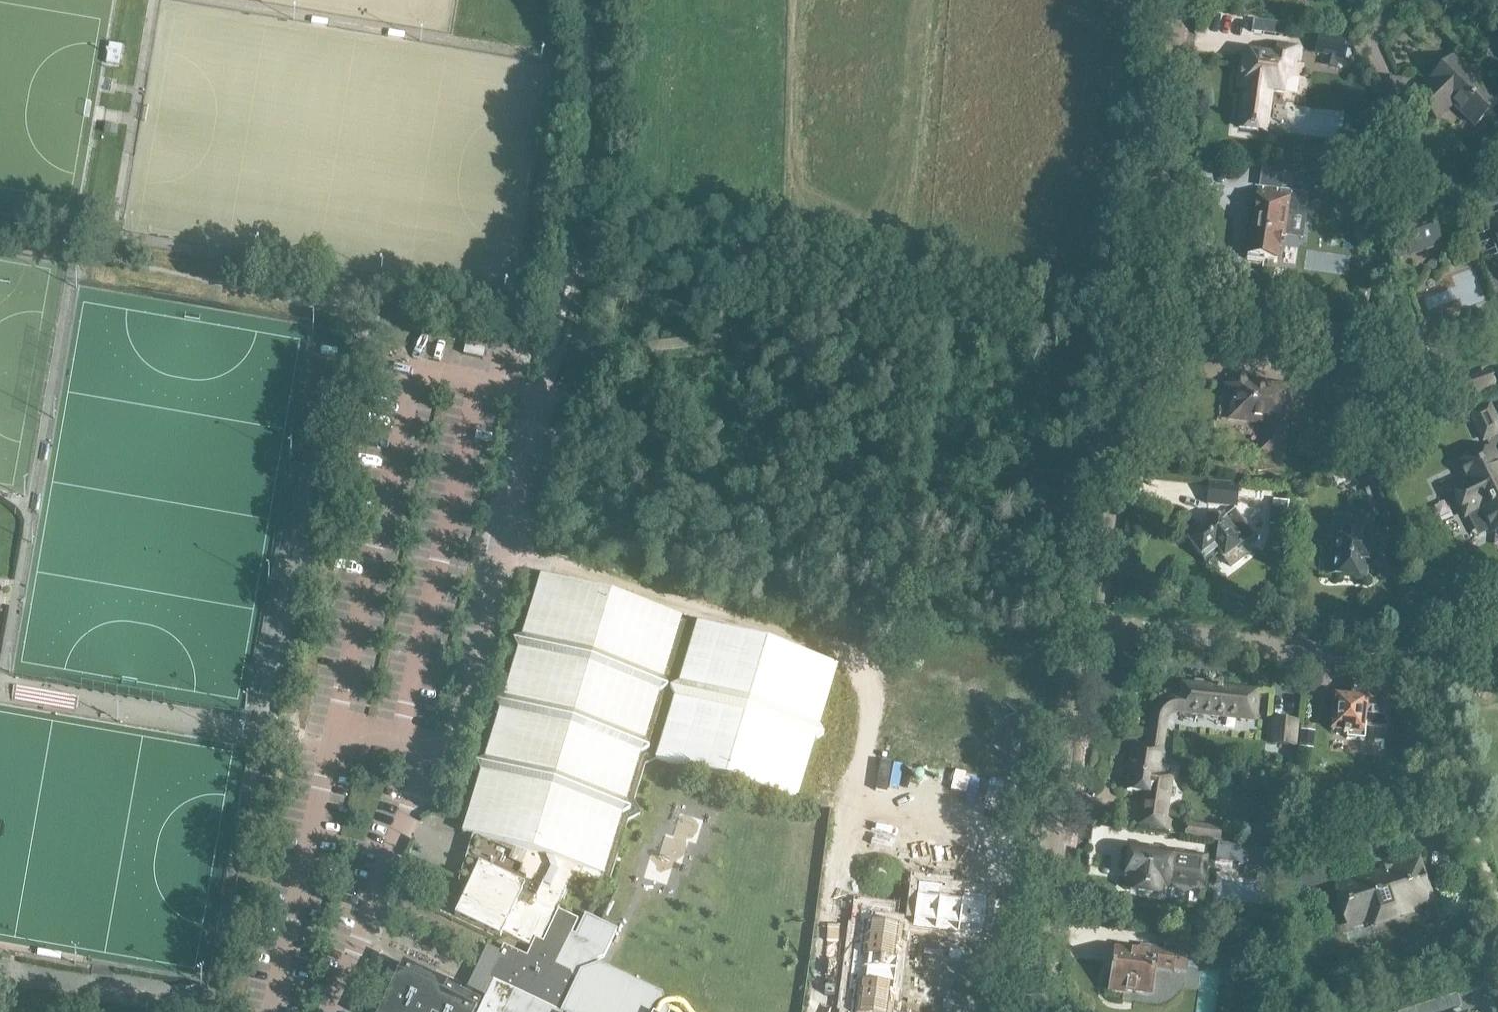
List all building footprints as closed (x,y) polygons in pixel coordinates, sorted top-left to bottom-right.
[(1347,29),(1346,23),(1341,19),(1335,20),(1332,25),(1333,31),(1337,35),(1343,34),(1347,29)] [(1285,24),(1254,20),(1252,32),(1284,35),(1285,24)] [(1343,66),(1350,40),(1320,32),(1314,54),(1324,56),(1321,65),(1336,70),(1338,64),(1343,66)] [(123,46),(110,44),(107,63),(120,66),(123,46)] [(1300,62),(1302,49),(1278,46),(1276,59),(1243,54),(1239,88),(1244,89),(1240,129),(1266,132),(1271,92),(1284,94),(1287,72),(1293,73),(1295,61),(1300,62)] [(1427,84),(1430,87),(1416,100),(1437,120),(1453,103),(1476,125),(1497,102),(1472,77),(1474,74),(1455,55),(1427,84)] [(1410,105),(1398,79),(1377,88),(1388,115),(1410,105)] [(117,135),(119,126),(106,124),(104,133),(117,135)] [(1277,261),(1281,235),(1287,236),(1291,208),(1280,207),(1282,192),(1259,189),(1252,241),(1249,241),(1246,260),(1264,263),(1265,259),(1277,261)] [(1435,223),(1430,212),(1384,228),(1396,261),(1409,257),(1410,259),(1443,247),(1439,235),(1442,232),(1437,222),(1435,223)] [(1486,219),(1497,250),(1497,253),(1497,215),(1486,219)] [(1492,295),(1481,265),(1421,287),(1431,317),(1492,295)] [(1351,331),(1314,327),(1310,354),(1352,360),(1353,338),(1396,341),(1410,389),(1422,385),(1406,331),(1352,324),(1351,331)] [(1441,414),(1466,405),(1465,402),(1497,390),(1497,389),(1490,369),(1453,383),(1443,359),(1422,367),(1439,411),(1441,414)] [(1248,383),(1241,374),(1226,386),(1233,395),(1230,419),(1267,423),(1263,450),(1283,453),(1292,389),(1248,383)] [(1484,440),(1497,433),(1497,425),(1489,407),(1472,415),(1484,440)] [(1492,450),(1458,466),(1465,481),(1451,487),(1465,516),(1475,512),(1481,514),(1491,534),(1497,530),(1497,462),(1492,450)] [(1207,505),(1237,508),(1239,485),(1208,482),(1207,505)] [(1390,506),(1383,485),(1369,489),(1382,532),(1385,547),(1397,545),(1394,530),(1384,532),(1398,527),(1391,506),(1390,506)] [(1235,509),(1226,516),(1224,513),(1218,518),(1202,530),(1197,525),(1183,536),(1205,564),(1219,553),(1231,569),(1248,557),(1241,547),(1255,536),(1235,509)] [(1336,516),(1335,536),(1332,575),(1366,577),(1369,532),(1366,532),(1366,525),(1349,523),(1350,517),(1336,516)] [(1288,528),(1273,526),(1270,551),(1285,553),(1288,528)] [(455,916),(498,936),(501,937),(502,934),(508,936),(531,947),(535,938),(544,942),(559,910),(560,911),(576,876),(601,883),(608,885),(628,820),(641,813),(634,800),(645,764),(655,759),(797,802),(815,741),(824,736),(820,726),(838,666),(835,666),(711,628),(697,623),(696,626),(681,621),(682,619),(541,576),(540,576),(522,637),(514,641),(518,650),(503,699),(495,702),(499,712),(484,760),(476,764),(480,773),(466,822),(463,830),(462,833),(473,836),(468,853),(462,851),(459,861),(465,862),(464,864),(460,876),(459,880),(459,881),(466,892),(455,916)] [(1334,695),(1330,733),(1348,734),(1347,739),(1365,740),(1366,724),(1365,724),(1365,722),(1388,724),(1392,685),(1352,681),(1351,697),(1334,695)] [(1216,685),(1216,688),(1183,685),(1181,699),(1178,699),(1174,699),(1171,700),(1168,702),(1165,703),(1163,704),(1161,706),(1158,708),(1156,711),(1153,715),(1152,719),(1151,723),(1150,726),(1150,729),(1164,732),(1165,724),(1166,722),(1167,720),(1168,718),(1170,717),(1173,715),(1175,714),(1177,714),(1180,713),(1182,714),(1254,721),(1258,693),(1224,689),(1225,686),(1216,685)] [(1297,722),(1275,720),(1272,744),(1294,746),(1297,722)] [(1299,747),(1313,749),(1315,732),(1301,730),(1299,747)] [(1129,791),(1142,792),(1138,826),(1167,830),(1173,777),(1170,776),(1172,766),(1162,763),(1164,752),(1176,754),(1173,734),(1150,732),(1148,747),(1134,745),(1129,791)] [(1296,772),(1289,772),(1282,777),(1282,784),(1294,785),(1296,772)] [(1187,825),(1185,837),(1216,841),(1221,842),(1223,830),(1187,825)] [(1185,837),(1183,849),(1215,854),(1216,841),(1185,837)] [(1216,860),(1239,863),(1260,866),(1263,867),(1263,863),(1271,864),(1273,851),(1218,844),(1216,860)] [(1130,848),(1125,880),(1128,881),(1131,881),(1130,890),(1162,894),(1163,887),(1167,888),(1169,877),(1204,881),(1207,858),(1130,848)] [(1295,893),(1330,882),(1322,856),(1285,868),(1295,893)] [(1421,857),(1334,884),(1349,930),(1363,926),(1364,931),(1415,915),(1413,910),(1435,903),(1421,857)] [(907,873),(902,909),(926,912),(931,876),(907,873)] [(931,876),(926,912),(950,915),(955,879),(931,876)] [(955,879),(950,915),(974,918),(978,882),(955,879)] [(881,892),(883,881),(874,880),(872,894),(881,895),(881,892)] [(881,892),(893,894),(894,882),(883,881),(881,892)] [(880,901),(892,902),(893,894),(881,892),(881,895),(880,901)] [(870,908),(879,909),(880,901),(881,895),(872,894),(870,908)] [(879,909),(891,911),(892,902),(880,901),(879,909)] [(853,930),(889,935),(892,911),(891,911),(879,909),(870,908),(856,906),(853,930)] [(663,994),(600,964),(598,960),(604,957),(617,930),(586,914),(575,935),(572,933),(578,920),(560,911),(559,910),(544,942),(535,938),(531,947),(527,956),(504,945),(501,952),(489,976),(476,970),(468,987),(487,997),(480,1011),(669,1011),(663,994)] [(850,954),(885,959),(889,935),(853,930),(850,954)] [(1126,989),(1152,992),(1155,967),(1174,970),(1176,955),(1177,955),(1178,948),(1189,950),(1191,935),(1165,932),(1163,946),(1165,946),(1164,953),(1149,951),(1150,946),(1133,944),(1132,953),(1116,951),(1111,991),(1125,993),(1126,989)] [(846,978),(882,982),(885,959),(850,954),(846,978)] [(380,1011),(476,1011),(481,1002),(462,993),(440,983),(403,965),(389,994),(386,1000),(382,1008),(380,1011)] [(878,1007),(879,1007),(882,982),(846,978),(843,1001),(855,1003),(866,1005),(878,1007)] [(1457,995),(1406,1011),(1445,1011),(1461,1007),(1457,995)] [(866,1005),(855,1003),(853,1011),(865,1011),(866,1005)]
